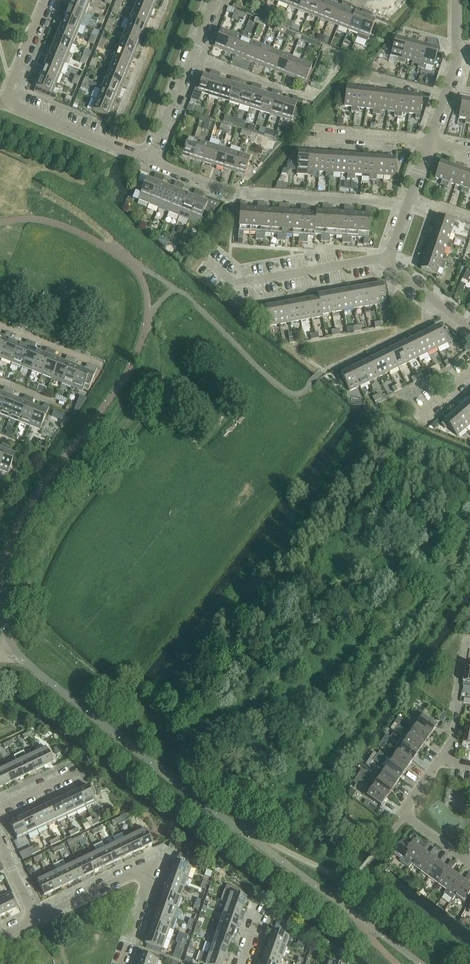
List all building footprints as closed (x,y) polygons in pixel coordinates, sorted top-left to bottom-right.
[(69,8),(85,14),(89,4),(78,0),(72,0),(69,8)] [(288,7),(298,11),(303,0),(291,0),(288,7)] [(298,11),(308,15),(314,0),(303,0),(298,11)] [(319,0),(314,0),(308,15),(318,19),(326,0),(321,0),(320,1),(319,0)] [(318,19),(328,23),(335,7),(330,4),(331,0),(326,0),(318,19)] [(154,8),(138,1),(134,11),(150,18),(154,8)] [(340,9),(335,7),(328,23),(338,27),(347,4),(343,3),(340,9)] [(352,6),(347,4),(338,27),(348,31),(355,15),(350,12),(352,6)] [(69,8),(65,18),(81,25),(88,27),(92,17),(85,14),(69,8)] [(150,18),(134,11),(130,21),(146,28),(150,18)] [(360,17),(355,15),(348,31),(359,35),(367,12),(363,11),(360,17)] [(372,14),(367,12),(359,35),(369,39),(375,23),(370,21),(372,14)] [(65,18),(60,28),(77,35),(81,25),(65,18)] [(146,28),(130,21),(126,31),(142,38),(146,28)] [(60,28),(56,38),(73,44),(77,35),(60,28)] [(142,38),(126,31),(122,41),(138,48),(142,38)] [(215,47),(222,50),(223,49),(226,50),(231,35),(221,31),(215,47)] [(242,39),(231,35),(226,50),(229,51),(228,53),(235,56),(242,39)] [(311,41),(301,37),(299,41),(309,45),(311,41)] [(56,38),(52,48),(69,54),(73,44),(56,38)] [(251,43),(242,39),(235,56),(242,58),(243,57),(246,58),(251,43)] [(397,63),(400,64),(406,42),(395,39),(391,56),(398,58),(397,63)] [(138,48),(122,41),(117,51),(134,58),(138,48)] [(319,49),(321,45),(311,41),(309,45),(319,49)] [(417,44),(406,42),(400,64),(404,65),(405,60),(412,62),(417,44)] [(261,47),(251,43),(246,58),(249,59),(248,61),(255,64),(261,47)] [(387,43),(382,49),(386,52),(391,45),(387,43)] [(427,47),(417,44),(412,62),(419,64),(418,68),(421,69),(427,47)] [(271,51),(261,47),(255,64),(262,66),(263,65),(266,66),(271,51)] [(438,50),(427,47),(421,69),(425,70),(426,66),(433,67),(438,50)] [(52,48),(48,58),(65,64),(69,54),(52,48)] [(134,58),(117,51),(113,61),(130,68),(134,58)] [(281,55),(271,51),(266,66),(269,67),(268,69),(275,72),(281,55)] [(291,59),(281,55),(275,72),(282,74),(283,73),(286,74),(291,59)] [(48,58),(44,68),(60,74),(65,64),(48,58)] [(301,63),(291,59),(286,74),(289,75),(288,77),(295,80),(301,63)] [(130,68),(113,61),(109,71),(126,78),(130,68)] [(312,68),(301,63),(295,80),(302,83),(303,81),(306,82),(305,84),(312,68)] [(44,68),(40,78),(56,84),(60,74),(44,68)] [(126,78),(109,71),(105,81),(122,88),(126,78)] [(203,94),(209,96),(216,73),(211,72),(209,78),(203,76),(199,88),(196,87),(192,101),(200,104),(203,94)] [(218,81),(220,74),(216,73),(209,96),(219,99),(224,82),(218,81)] [(40,78),(34,92),(56,100),(57,97),(52,95),(56,84),(40,78)] [(230,84),(224,82),(219,99),(229,102),(236,79),(232,78),(230,84)] [(241,81),(236,79),(229,102),(239,105),(245,89),(239,87),(241,81)] [(122,88),(105,81),(101,91),(117,98),(122,88)] [(250,91),(245,89),(239,105),(250,109),(257,86),(252,84),(250,91)] [(262,87),(257,86),(250,109),(260,112),(265,95),(260,93),(262,87)] [(351,113),(355,113),(357,90),(346,89),(344,107),(352,108),(351,113)] [(368,91),(357,90),(355,113),(359,113),(359,109),(366,109),(368,91)] [(117,98),(101,91),(97,101),(113,108),(117,98)] [(271,97),(265,95),(260,112),(270,115),(278,92),(273,91),(271,97)] [(379,93),(368,91),(366,109),(373,110),(372,115),(376,115),(379,93)] [(282,93),(278,92),(270,115),(281,118),(286,102),(280,100),(282,93)] [(390,94),(379,93),(376,115),(380,116),(381,111),(388,112),(390,94)] [(400,95),(390,94),(388,112),(395,113),(394,117),(398,118),(400,95)] [(411,96),(400,95),(398,118),(402,118),(402,113),(409,114),(411,96)] [(422,97),(411,96),(409,114),(416,115),(415,120),(420,120),(422,97)] [(291,103),(286,102),(281,118),(291,121),(297,105),(296,105),(298,98),(293,97),(291,103)] [(93,111),(97,101),(92,99),(87,109),(93,111)] [(469,124),(469,118),(469,101),(462,100),(459,118),(466,119),(465,124),(469,124)] [(113,108),(97,101),(93,111),(109,118),(113,108)] [(182,156),(190,159),(191,157),(194,158),(198,143),(188,140),(182,156)] [(209,146),(198,143),(194,158),(197,159),(196,161),(203,163),(209,146)] [(219,149),(209,146),(203,163),(211,165),(211,163),(214,164),(219,149)] [(229,153),(219,149),(214,164),(217,165),(217,167),(224,169),(229,153)] [(239,156),(229,153),(224,169),(231,171),(232,170),(235,170),(239,156)] [(304,176),(308,176),(309,154),(298,153),(297,171),(304,171),(304,176)] [(320,154),(309,154),(308,176),(312,177),(312,172),(319,172),(320,154)] [(331,155),(320,154),(319,172),(326,173),(326,178),(329,178),(331,155)] [(342,156),(331,155),(329,178),(333,178),(334,173),(341,174),(342,156)] [(250,159),(239,156),(235,170),(238,171),(237,173),(245,176),(250,159)] [(353,156),(342,156),(341,174),(347,174),(347,179),(351,179),(353,156)] [(363,157),(353,156),(351,179),(355,179),(355,175),(362,175),(363,157)] [(374,158),(363,157),(362,175),(369,176),(369,180),(372,181),(374,158)] [(385,159),(374,158),(372,181),(376,181),(377,176),(384,177),(385,159)] [(396,159),(385,159),(384,177),(391,177),(390,182),(394,182),(396,159)] [(288,165),(288,171),(296,171),(296,165),(295,165),(295,163),(291,163),(291,165),(288,165)] [(440,185),(444,187),(451,166),(440,163),(435,178),(442,181),(440,185)] [(461,170),(451,166),(444,187),(448,188),(449,183),(456,186),(461,170)] [(461,170),(456,186),(462,188),(461,192),(464,194),(469,178),(469,173),(461,170)] [(138,201),(149,205),(160,177),(155,175),(153,182),(147,179),(145,185),(141,193),(141,194),(140,195),(138,201)] [(164,179),(160,177),(149,205),(159,209),(167,187),(162,185),(164,179)] [(140,183),(136,191),(141,193),(145,185),(140,183)] [(173,190),(167,187),(159,209),(169,213),(180,185),(175,183),(173,190)] [(184,187),(180,185),(169,213),(179,217),(187,196),(182,193),(184,187)] [(135,191),(132,199),(138,201),(140,195),(141,194),(135,191)] [(193,198),(187,196),(179,217),(189,221),(200,193),(195,192),(193,198)] [(204,195),(200,193),(189,221),(199,225),(208,204),(202,201),(204,195)] [(245,210),(246,203),(240,202),(238,239),(243,239),(243,233),(250,233),(251,210),(245,210)] [(257,211),(251,210),(250,233),(256,234),(256,240),(260,241),(262,204),(258,204),(257,211)] [(267,211),(267,204),(262,204),(260,241),(264,241),(265,234),(271,235),(273,212),(267,211)] [(279,212),(273,212),(271,235),(278,235),(277,242),(281,242),(284,205),(279,205),(279,212)] [(288,213),(289,206),(284,205),(281,242),(286,242),(286,236),(293,236),(294,213),(288,213)] [(322,213),(316,212),(316,215),(315,235),(321,236),(321,242),(325,243),(327,206),(323,206),(322,213)] [(332,213),(332,206),(327,206),(325,243),(329,243),(330,236),(336,237),(338,214),(332,213)] [(300,213),(294,213),(293,236),(299,236),(299,243),(303,244),(306,207),(301,207),(300,213)] [(310,214),(310,207),(306,207),(303,244),(307,244),(308,237),(315,238),(315,235),(316,215),(310,214)] [(344,214),(338,214),(336,237),(343,237),(342,244),(346,244),(349,207),(344,207),(344,214)] [(353,215),(354,208),(349,207),(346,244),(351,244),(351,238),(358,238),(359,215),(353,215)] [(365,216),(359,215),(358,238),(364,239),(364,245),(368,246),(371,209),(366,209),(365,216)] [(439,218),(435,229),(451,234),(453,227),(458,229),(459,225),(439,218)] [(435,229),(432,239),(452,246),(453,242),(449,241),(451,234),(435,229)] [(432,239),(428,249),(444,254),(446,248),(451,249),(452,246),(432,239)] [(428,249),(425,259),(445,266),(446,263),(442,261),(444,254),(428,249)] [(444,270),(445,266),(425,259),(421,270),(437,275),(439,268),(444,270)] [(383,284),(372,286),(375,306),(386,304),(383,284)] [(372,286),(361,288),(364,307),(375,306),(372,286)] [(361,288),(350,290),(354,309),(364,307),(361,288)] [(350,290),(340,292),(343,311),(354,309),(350,290)] [(340,292),(329,294),(332,313),(343,311),(340,292)] [(329,294),(318,296),(318,298),(320,307),(322,315),(332,313),(329,294)] [(318,298),(308,300),(311,319),(322,317),(322,315),(320,307),(318,298)] [(308,300),(297,302),(301,321),(311,319),(308,300)] [(297,302),(287,304),(290,323),(301,321),(297,302)] [(287,304),(276,306),(279,325),(290,323),(287,304)] [(276,306),(265,308),(268,327),(279,325),(276,306)] [(439,326),(429,331),(437,349),(447,344),(442,333),(439,326)] [(447,330),(442,333),(447,344),(453,341),(447,330)] [(429,331),(419,336),(428,354),(437,349),(429,331)] [(0,338),(0,358),(2,359),(11,335),(6,333),(5,336),(7,339),(7,341),(0,338)] [(11,340),(15,340),(16,337),(11,335),(2,359),(12,363),(19,346),(11,342),(11,340)] [(419,336),(409,341),(418,358),(428,354),(419,336)] [(27,349),(19,346),(12,363),(22,367),(32,343),(27,341),(26,344),(28,347),(27,349)] [(409,341),(400,346),(408,363),(418,358),(409,341)] [(32,349),(35,348),(36,345),(32,343),(22,367),(32,371),(39,354),(31,350),(32,349)] [(400,346),(390,351),(398,368),(408,363),(400,346)] [(47,357),(39,354),(32,371),(42,375),(52,351),(47,349),(46,352),(48,355),(47,357)] [(52,357),(55,356),(56,353),(52,351),(42,375),(52,379),(59,362),(51,358),(52,357)] [(390,351),(380,355),(389,373),(398,368),(390,351)] [(380,355),(370,360),(379,378),(389,373),(380,355)] [(67,365),(59,362),(52,379),(62,383),(72,359),(67,357),(66,360),(68,363),(67,365)] [(72,365),(75,364),(76,361),(72,359),(62,383),(72,387),(79,370),(71,366),(72,365)] [(370,360),(361,365),(369,382),(379,378),(370,360)] [(87,373),(79,370),(72,387),(83,391),(84,388),(89,390),(97,369),(87,365),(86,368),(88,371),(87,373)] [(361,365),(351,370),(359,387),(369,382),(361,365)] [(351,370),(341,375),(349,392),(359,387),(351,370)] [(0,394),(0,413),(9,390),(5,388),(3,391),(5,394),(5,396),(0,394)] [(13,395),(14,392),(9,390),(0,413),(0,414),(10,418),(17,401),(9,397),(9,396),(13,395)] [(25,404),(17,401),(10,418),(20,422),(29,398),(25,396),(23,399),(25,402),(25,404)] [(29,404),(33,403),(34,400),(29,398),(20,422),(30,426),(37,409),(29,405),(29,404)] [(461,408),(469,418),(469,402),(469,400),(461,408)] [(45,412),(37,409),(30,426),(40,430),(50,406),(45,404),(43,407),(45,410),(45,412)] [(453,415),(466,429),(469,425),(469,418),(461,408),(453,415)] [(466,429),(453,415),(441,425),(445,429),(448,426),(457,437),(466,429)] [(11,450),(12,447),(7,445),(0,463),(0,470),(8,473),(15,456),(7,453),(7,451),(11,450)] [(411,708),(407,705),(403,711),(406,714),(411,708)] [(411,722),(416,726),(416,725),(431,735),(437,726),(423,716),(424,715),(419,711),(411,722)] [(399,717),(395,723),(398,726),(403,719),(399,717)] [(394,732),(398,726),(395,723),(390,729),(394,732)] [(416,725),(416,726),(410,734),(424,744),(431,735),(416,725)] [(424,744),(410,734),(404,743),(418,753),(424,744)] [(386,735),(382,741),(386,743),(390,737),(386,735)] [(381,750),(386,743),(382,741),(378,747),(381,750)] [(418,753),(404,743),(400,741),(394,750),(398,752),(412,762),(418,753)] [(46,747),(36,752),(43,768),(54,763),(46,747)] [(24,752),(14,757),(16,761),(24,778),(34,773),(26,757),(24,752)] [(36,752),(26,757),(34,773),(43,768),(36,752)] [(374,752),(370,759),(373,761),(378,755),(374,752)] [(412,762),(398,752),(391,761),(406,771),(412,762)] [(370,759),(365,765),(369,767),(373,761),(370,759)] [(16,761),(7,766),(14,782),(24,778),(16,761)] [(406,771),(391,761),(385,770),(400,780),(406,771)] [(0,769),(0,777),(4,787),(14,782),(7,766),(0,769)] [(365,773),(361,770),(357,776),(361,779),(365,773)] [(400,780),(385,770),(379,779),(393,789),(400,780)] [(357,776),(353,782),(357,785),(361,779),(357,776)] [(393,789),(379,779),(373,787),(387,797),(393,789)] [(387,797),(373,787),(369,785),(363,793),(367,796),(367,797),(381,807),(387,797)] [(89,787),(78,791),(86,808),(96,803),(89,787)] [(78,791),(69,796),(76,812),(86,808),(78,791)] [(69,796),(59,801),(67,817),(76,812),(69,796)] [(59,801),(49,805),(57,822),(67,817),(59,801)] [(49,805),(39,810),(47,826),(57,822),(49,805)] [(39,810),(30,815),(37,831),(47,826),(39,810)] [(30,815),(20,819),(28,836),(37,831),(30,815)] [(20,819),(10,824),(17,840),(28,836),(20,819)] [(145,829),(135,833),(142,850),(152,845),(145,829)] [(135,833),(125,838),(133,854),(142,850),(135,833)] [(125,838),(115,843),(123,859),(133,854),(125,838)] [(413,865),(423,850),(417,845),(419,842),(415,839),(412,842),(414,844),(413,845),(403,858),(404,858),(413,865)] [(403,858),(413,845),(405,840),(394,855),(402,860),(404,858),(403,858)] [(102,843),(93,847),(96,852),(103,868),(113,864),(105,847),(104,848),(102,843)] [(115,843),(105,847),(113,864),(123,859),(115,843)] [(29,850),(20,854),(22,860),(26,858),(32,856),(30,852),(29,850)] [(430,855),(423,850),(413,865),(421,871),(432,857),(430,855)] [(96,852),(86,857),(94,873),(103,868),(96,852)] [(432,857),(421,871),(430,878),(441,863),(434,858),(437,855),(432,852),(430,855),(432,857)] [(175,862),(171,872),(188,878),(191,868),(188,866),(190,860),(180,854),(175,862)] [(86,857),(76,861),(84,878),(94,873),(86,857)] [(74,882),(66,866),(64,861),(54,865),(56,871),(64,887),(74,882)] [(76,861),(66,866),(74,882),(84,878),(76,861)] [(449,870),(447,868),(441,863),(430,878),(439,884),(449,870)] [(449,870),(439,884),(448,890),(458,876),(452,871),(454,868),(450,865),(447,868),(449,870)] [(56,871),(47,875),(54,892),(64,887),(56,871)] [(188,878),(171,872),(167,883),(184,889),(188,878)] [(44,896),(54,892),(47,875),(36,880),(44,896)] [(458,876),(448,890),(445,894),(453,901),(456,897),(467,882),(465,881),(458,876)] [(456,897),(465,903),(469,897),(469,885),(469,884),(469,882),(469,880),(467,877),(465,881),(467,882),(456,897)] [(184,889),(167,883),(164,893),(181,899),(184,889)] [(225,891),(221,901),(226,903),(243,909),(246,899),(225,891)] [(181,899),(164,893),(160,903),(177,909),(181,899)] [(0,898),(0,900),(7,914),(17,909),(10,894),(0,898)] [(177,909),(160,903),(156,913),(173,919),(177,909)] [(243,909),(226,903),(222,913),(239,919),(243,909)] [(178,921),(173,919),(156,913),(153,923),(170,929),(175,931),(178,921)] [(239,919),(222,913),(219,924),(235,930),(239,919)] [(153,923),(149,933),(166,939),(170,929),(153,923)] [(278,923),(276,929),(288,934),(291,927),(278,923)] [(235,930),(219,924),(215,934),(232,940),(235,930)] [(273,931),(269,942),(286,948),(290,937),(273,931)] [(149,933),(145,944),(162,950),(166,939),(149,933)] [(232,940),(215,934),(211,944),(228,950),(232,940)] [(269,942),(266,952),(283,958),(286,948),(269,942)] [(205,943),(202,952),(208,954),(225,960),(228,950),(211,944),(211,945),(205,943)] [(208,954),(202,952),(198,963),(202,963),(223,963),(225,960),(208,954)] [(266,952),(262,962),(268,963),(280,963),(283,958),(266,952)] [(138,963),(157,963),(159,960),(142,954),(138,963)]
